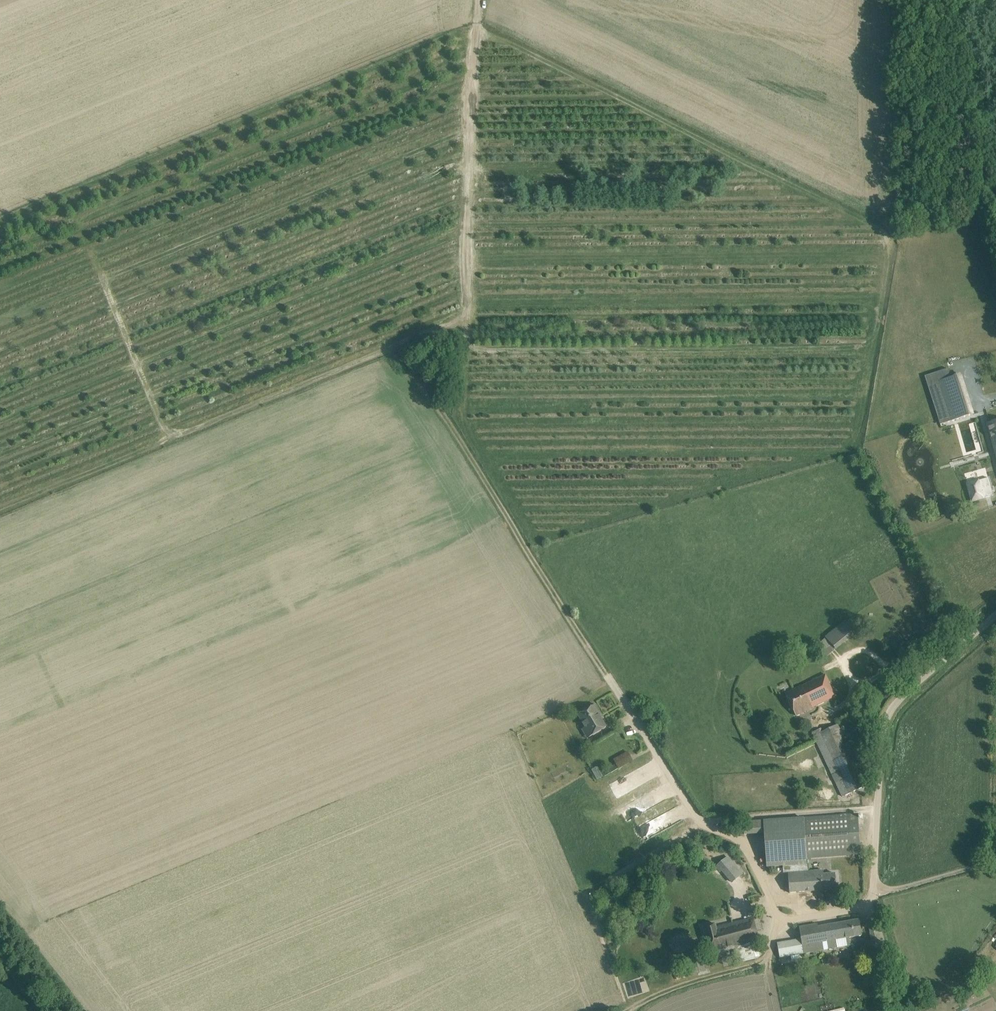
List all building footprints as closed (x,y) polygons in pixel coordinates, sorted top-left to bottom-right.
[(940,424),(973,414),(960,375),(950,378),(948,370),(926,377),(940,424)] [(988,425),(995,453),(995,422),(988,425)] [(979,479),(966,483),(971,502),(994,495),(991,487),(982,489),(979,479)] [(828,652),(855,630),(847,620),(820,642),(828,652)] [(845,692),(837,675),(835,672),(794,691),(795,692),(787,696),(796,714),(845,692)] [(596,704),(578,715),(586,727),(588,726),(593,735),(607,727),(600,716),(602,714),(596,704)] [(843,796),(866,785),(837,724),(823,731),(821,728),(813,732),(843,796)] [(614,758),(618,768),(634,761),(630,751),(614,758)] [(637,811),(651,806),(648,799),(635,804),(637,811)] [(764,834),(767,867),(807,864),(807,858),(861,854),(858,814),(763,821),(764,834)] [(718,866),(722,870),(732,882),(741,874),(728,858),(722,862),(718,866)] [(837,889),(835,873),(824,874),(823,870),(788,873),(790,893),(837,889)] [(704,927),(706,936),(711,955),(760,942),(757,931),(762,930),(759,916),(715,927),(714,924),(704,927)] [(862,935),(861,929),(859,919),(818,927),(817,924),(799,927),(801,939),(777,944),(780,957),(804,953),(851,945),(849,937),(862,935)] [(876,921),(868,923),(872,941),(880,939),(876,921)] [(696,961),(682,965),(686,977),(699,973),(696,961)]
